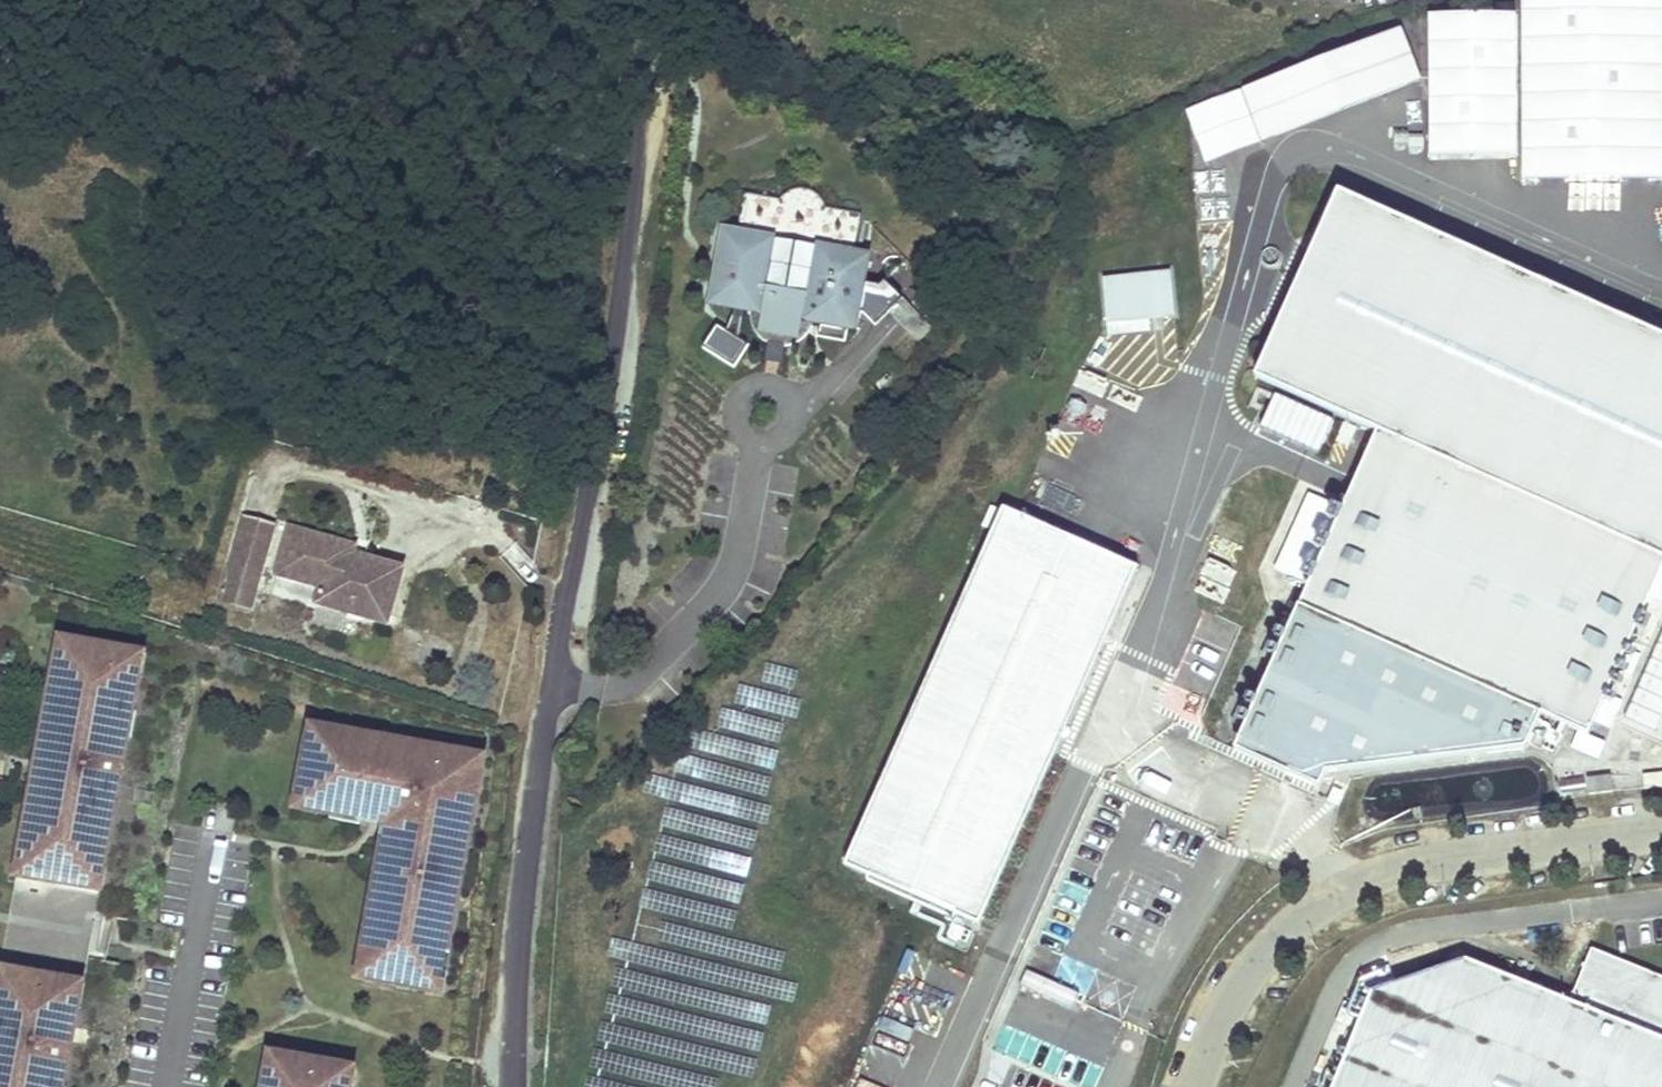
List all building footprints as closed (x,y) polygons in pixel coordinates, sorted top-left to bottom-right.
[(1661,177),(1661,0),(1518,0),(1518,10),(1425,10),(1426,156),(1520,155),(1520,178),(1661,177)] [(1202,157),(1421,84),(1403,29),(1183,101),(1202,157)] [(1336,192),(1253,378),(1375,433),(1231,753),(1317,792),(1324,776),(1525,748),(1540,715),(1586,735),(1644,602),(1661,561),(1661,338),(1336,192)] [(778,210),(754,206),(749,232),(844,250),(849,223),(823,218),(822,214),(818,208),(813,203),(809,201),(805,200),(799,199),(792,200),(786,203),(784,204),(779,209),(778,210)] [(749,232),(722,227),(709,301),(734,306),(745,307),(751,308),(752,318),(755,327),(762,335),(768,339),(771,340),(774,342),(777,342),(781,343),(785,343),(793,342),(802,337),(809,330),(814,320),(820,321),(819,332),(845,336),(847,327),(855,328),(859,307),(865,308),(876,320),(889,306),(902,293),(885,275),(880,280),(866,278),(870,255),(844,250),(749,232)] [(1172,317),(1168,271),(1100,277),(1104,323),(1172,317)] [(913,304),(902,293),(889,306),(900,317),(913,304)] [(734,306),(726,325),(740,334),(745,307),(734,306)] [(726,325),(717,320),(703,341),(735,361),(749,340),(740,334),(726,325)] [(771,340),(768,339),(765,356),(774,358),(783,360),(785,343),(781,343),(777,342),(774,342),(771,340)] [(976,924),(1134,568),(1001,508),(843,865),(976,924)] [(277,526),(244,517),(220,603),(253,612),(277,526)] [(322,590),(317,607),(353,617),(388,627),(398,592),(404,569),(365,558),(363,568),(352,565),(354,555),(356,548),(290,529),(276,578),(322,590)] [(365,558),(354,555),(352,565),(363,568),(365,558)] [(1661,561),(1644,602),(1661,610),(1661,561)] [(55,650),(53,657),(63,660),(67,637),(57,635),(55,650)] [(100,643),(67,637),(63,660),(53,657),(46,693),(55,695),(49,722),(41,721),(37,741),(40,742),(38,754),(44,756),(42,768),(33,766),(29,787),(37,789),(32,817),(24,815),(17,851),(27,852),(23,873),(55,879),(55,881),(88,887),(90,876),(92,866),(92,865),(102,867),(108,831),(100,829),(105,802),(113,803),(119,776),(122,759),(126,736),(118,735),(123,708),(131,709),(137,673),(127,671),(131,651),(100,645),(100,643)] [(141,653),(131,651),(127,671),(137,673),(139,668),(141,653)] [(49,722),(55,695),(46,693),(41,721),(49,722)] [(131,709),(123,708),(118,735),(126,736),(131,709)] [(318,724),(318,721),(306,718),(302,743),(305,744),(314,745),(318,724)] [(314,745),(305,744),(293,808),(304,810),(329,814),(331,805),(361,810),(372,812),(387,815),(386,825),(382,844),(390,846),(385,873),(377,871),(373,892),(382,894),(377,920),(368,919),(362,955),(371,957),(368,977),(400,983),(399,986),(432,993),(436,970),(446,972),(453,935),(445,933),(450,906),(458,908),(461,887),(453,885),(458,858),(466,860),(483,773),(455,767),(458,750),(432,745),(431,753),(404,748),(405,740),(369,733),(367,743),(342,738),(343,728),(318,724),(314,745)] [(342,738),(367,743),(369,733),(343,728),(342,738)] [(404,748),(431,753),(432,745),(405,740),(404,748)] [(40,742),(37,741),(33,766),(42,768),(44,756),(38,754),(40,742)] [(455,767),(483,773),(486,755),(458,750),(455,767)] [(1610,791),(1608,775),(1584,778),(1586,794),(1610,791)] [(24,815),(32,817),(37,789),(29,787),(24,815)] [(113,803),(105,802),(100,829),(108,831),(113,803)] [(361,810),(331,805),(329,814),(329,817),(359,823),(361,810)] [(387,815),(372,812),(370,822),(377,823),(386,825),(387,815)] [(385,873),(390,846),(382,844),(377,871),(385,873)] [(14,871),(23,873),(27,852),(17,851),(14,871)] [(458,858),(453,885),(461,887),(466,860),(458,858)] [(90,876),(88,887),(98,889),(100,877),(102,867),(92,865),(92,866),(90,876)] [(377,920),(382,894),(373,892),(368,919),(377,920)] [(450,906),(445,933),(453,935),(458,908),(450,906)] [(1592,951),(1570,1003),(1465,963),(1370,995),(1333,1086),(1661,1086),(1661,979),(1592,951)] [(371,957),(362,955),(358,976),(368,977),(371,957)] [(442,994),(446,972),(436,970),(432,993),(442,994)] [(1072,1007),(1079,993),(1026,970),(1020,984),(1072,1007)] [(9,973),(0,971),(0,992),(5,993),(9,973)] [(73,982),(41,976),(40,978),(9,973),(5,993),(0,992),(0,1086),(64,1086),(79,1007),(69,1005),(73,982)] [(83,984),(73,982),(69,1005),(79,1007),(83,984)] [(272,1077),(276,1054),(266,1052),(262,1075),(272,1077)] [(276,1054),(272,1077),(262,1075),(260,1086),(337,1086),(340,1069),(309,1062),(309,1061),(276,1054)] [(340,1069),(337,1086),(347,1086),(351,1070),(340,1069)]
